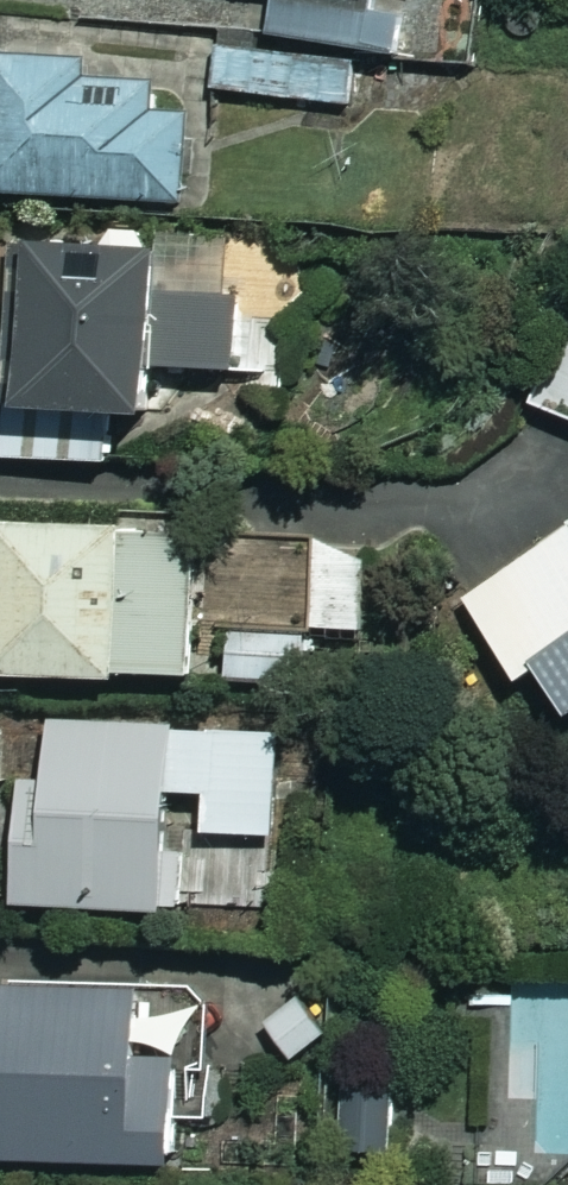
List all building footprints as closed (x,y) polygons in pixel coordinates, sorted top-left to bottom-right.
[(275,38),(374,46),(377,0),(278,0),(275,38)] [(355,63),(218,52),(215,95),(351,107),(355,63)] [(185,200),(187,111),(165,110),(165,82),(116,81),(115,109),(91,108),(92,71),(0,68),(0,196),(185,200)] [(156,375),(157,270),(151,266),(151,229),(13,229),(13,420),(173,421),(173,382),(156,382),(156,375)] [(266,271),(157,270),(156,375),(266,375),(266,271)] [(515,407),(567,430),(567,343),(515,407)] [(197,687),(197,621),(226,621),(226,689),(270,690),(270,657),(313,658),(313,624),(366,624),(366,541),(268,541),(267,520),(0,519),(0,687),(197,687)] [(463,603),(519,686),(536,674),(567,721),(567,533),(463,603)] [(17,823),(14,949),(163,953),(164,941),(282,944),(288,721),(0,714),(0,823),(17,823)] [(455,1028),(485,1027),(489,1129),(459,1130),(461,1184),(567,1184),(567,993),(454,997),(455,1028)] [(0,994),(0,1168),(177,1167),(177,1062),(138,1062),(138,994),(0,994)] [(396,1086),(319,1088),(320,1159),(398,1157),(396,1086)]
